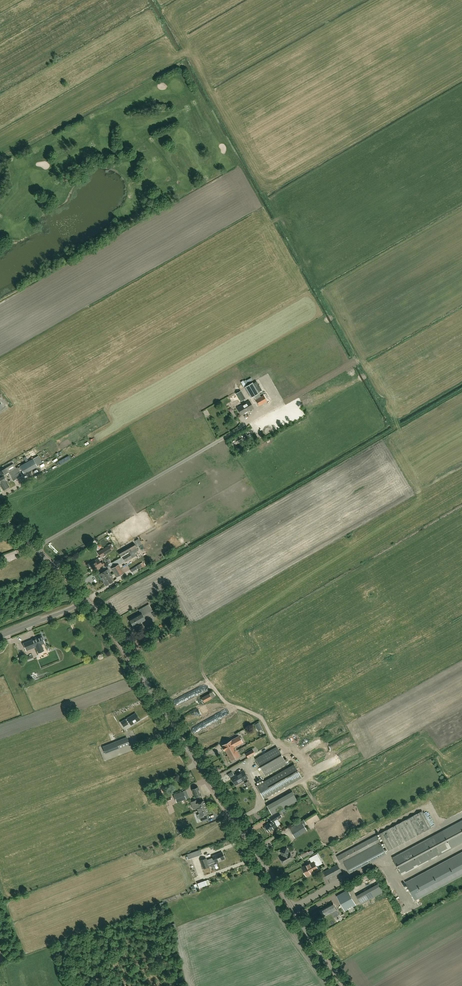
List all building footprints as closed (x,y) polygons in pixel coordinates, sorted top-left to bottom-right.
[(257,381),(253,383),(258,392),(258,393),(262,390),(257,381)] [(247,385),(245,387),(251,398),(254,396),(254,397),(255,400),(259,406),(267,401),(263,395),(261,397),(259,393),(258,393),(258,392),(253,383),(253,382),(247,385)] [(241,401),(245,399),(241,391),(236,393),(241,401)] [(241,401),(236,393),(228,398),(233,406),(241,401)] [(243,415),(256,408),(254,403),(240,409),(243,415)] [(297,410),(291,413),(295,421),(301,418),(297,410)] [(260,424),(275,417),(273,412),(257,418),(260,424)] [(60,465),(70,459),(68,456),(59,461),(60,465)] [(35,462),(33,459),(25,463),(28,469),(29,470),(37,466),(35,462)] [(20,466),(23,471),(24,473),(29,470),(28,469),(25,463),(20,466)] [(8,472),(16,468),(14,464),(0,471),(0,474),(1,476),(8,472)] [(16,468),(8,472),(11,477),(20,471),(18,467),(16,468)] [(20,471),(11,477),(13,481),(22,476),(20,471)] [(0,484),(4,490),(9,487),(6,481),(7,481),(4,475),(3,475),(0,477),(0,484)] [(108,552),(108,551),(111,549),(109,546),(107,543),(104,545),(106,548),(98,552),(101,557),(108,552)] [(134,543),(118,552),(120,555),(131,549),(132,551),(137,548),(134,543)] [(122,556),(125,562),(132,558),(129,553),(122,556)] [(101,563),(98,558),(90,564),(94,571),(105,564),(103,562),(101,563)] [(133,574),(142,568),(142,567),(144,566),(143,563),(140,564),(130,570),(133,574)] [(114,573),(121,569),(119,565),(112,569),(114,573)] [(112,575),(108,569),(106,570),(99,574),(103,580),(110,576),(112,575)] [(117,577),(124,573),(121,569),(114,573),(117,577)] [(113,576),(112,575),(110,576),(103,580),(106,585),(114,581),(112,577),(113,576)] [(133,627),(146,620),(143,615),(152,610),(149,604),(139,610),(140,613),(129,619),(133,627)] [(33,641),(24,645),(26,651),(37,646),(38,650),(43,648),(42,644),(45,643),(41,635),(36,637),(32,639),(33,641)] [(204,702),(212,698),(212,697),(214,696),(212,692),(209,693),(201,698),(204,702)] [(131,725),(139,719),(135,713),(121,722),(123,726),(129,722),(131,725)] [(236,750),(234,746),(242,742),(239,736),(223,745),(223,746),(222,747),(224,750),(225,750),(228,755),(236,750)] [(105,754),(107,753),(130,744),(127,737),(103,747),(105,754)] [(265,775),(286,763),(277,747),(256,759),(265,775)] [(248,758),(255,754),(253,749),(245,753),(248,758)] [(231,760),(239,756),(236,750),(228,755),(231,760)] [(264,799),(302,777),(294,764),(256,785),(264,799)] [(235,785),(248,778),(243,770),(231,777),(235,785)] [(195,797),(201,795),(198,787),(192,789),(195,797)] [(177,803),(186,799),(184,794),(187,793),(186,790),(174,795),(177,803)] [(272,815),(297,800),(292,791),(266,805),(272,815)] [(206,808),(203,800),(196,803),(195,800),(191,802),(193,809),(197,807),(198,809),(201,808),(201,809),(204,808),(205,808),(206,808)] [(205,808),(204,808),(201,809),(201,808),(198,809),(199,814),(197,814),(199,819),(201,819),(202,822),(208,820),(206,816),(204,817),(203,815),(208,813),(206,808),(205,808)] [(271,830),(277,826),(274,821),(282,816),(278,811),(271,816),(273,820),(267,823),(268,824),(264,826),(265,827),(264,828),(266,831),(268,831),(268,832),(271,830)] [(389,850),(418,834),(431,828),(422,811),(409,818),(380,833),(389,850)] [(307,831),(304,826),(306,824),(303,819),(289,828),(295,838),(307,831)] [(461,843),(461,820),(393,857),(402,875),(461,843)] [(387,853),(381,842),(377,835),(337,856),(341,864),(344,862),(350,873),(387,853)] [(290,853),(287,848),(281,851),(283,856),(281,858),(282,860),(281,861),(282,863),(283,863),(284,864),(294,859),(290,852),(290,853)] [(189,859),(201,854),(200,850),(187,854),(189,859)] [(303,860),(310,855),(308,851),(300,855),(303,860)] [(215,863),(225,859),(222,852),(212,856),(213,858),(207,860),(206,858),(200,860),(204,868),(211,865),(212,867),(215,866),(214,864),(211,865),(211,864),(215,862),(215,863)] [(406,882),(415,900),(461,875),(461,852),(406,882)] [(307,876),(319,869),(316,864),(320,861),(319,858),(317,854),(309,858),(312,862),(302,868),(307,876)] [(327,879),(342,872),(338,864),(323,872),(327,879)] [(361,904),(384,891),(380,885),(358,897),(361,904)] [(352,905),(353,907),(356,905),(348,890),(342,893),(346,901),(341,904),(345,911),(348,909),(348,908),(352,905)] [(333,903),(320,910),(324,917),(331,913),(334,917),(339,914),(333,903)]
